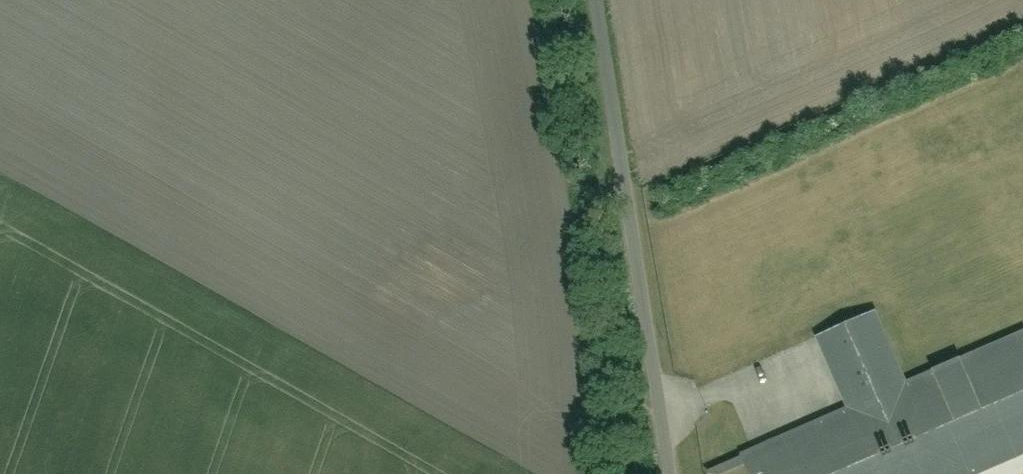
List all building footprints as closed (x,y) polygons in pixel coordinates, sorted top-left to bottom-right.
[(1022,453),(1022,334),(905,384),(873,311),(818,335),(850,410),(741,457),(748,473),(975,473),(1022,453)]
